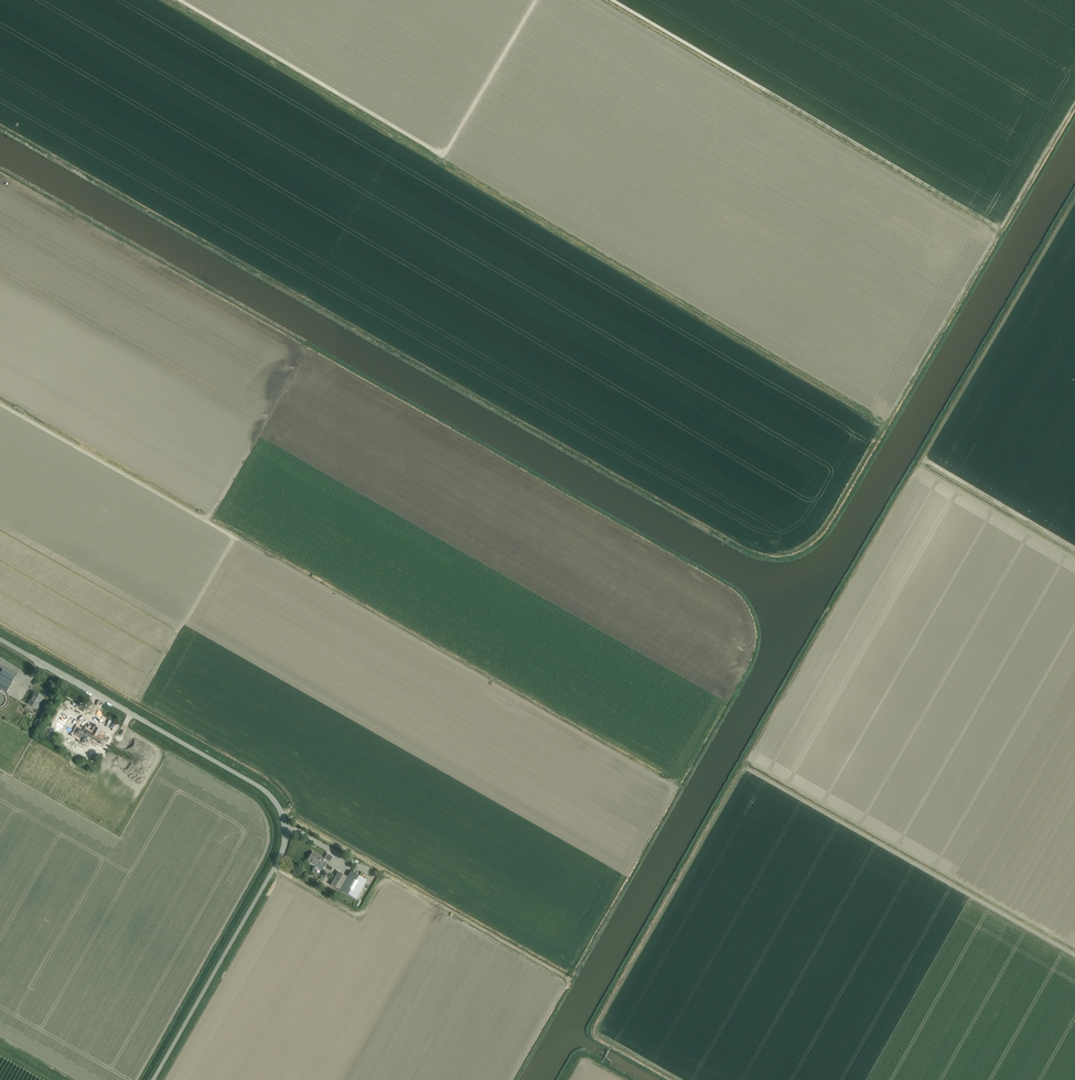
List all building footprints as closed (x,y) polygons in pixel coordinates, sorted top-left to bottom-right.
[(15,677),(2,669),(0,673),(0,689),(6,692),(15,677)] [(36,709),(43,697),(34,692),(28,704),(36,709)] [(53,730),(60,734),(62,731),(61,730),(66,722),(59,718),(56,724),(57,725),(53,730)] [(103,736),(103,737),(101,736),(102,733),(95,729),(95,731),(90,728),(88,732),(86,731),(85,733),(77,728),(76,730),(75,730),(74,732),(75,733),(74,735),(81,739),(80,741),(83,743),(87,745),(90,740),(91,739),(97,742),(95,747),(101,750),(107,739),(105,738),(105,737),(103,736)] [(307,861),(316,866),(314,868),(317,870),(318,869),(322,871),(326,863),(325,862),(326,860),(330,862),(333,857),(327,854),(324,859),(312,852),(307,861)] [(340,890),(347,877),(338,872),(330,885),(340,890)] [(366,881),(350,872),(347,877),(340,890),(355,899),(366,881)]
